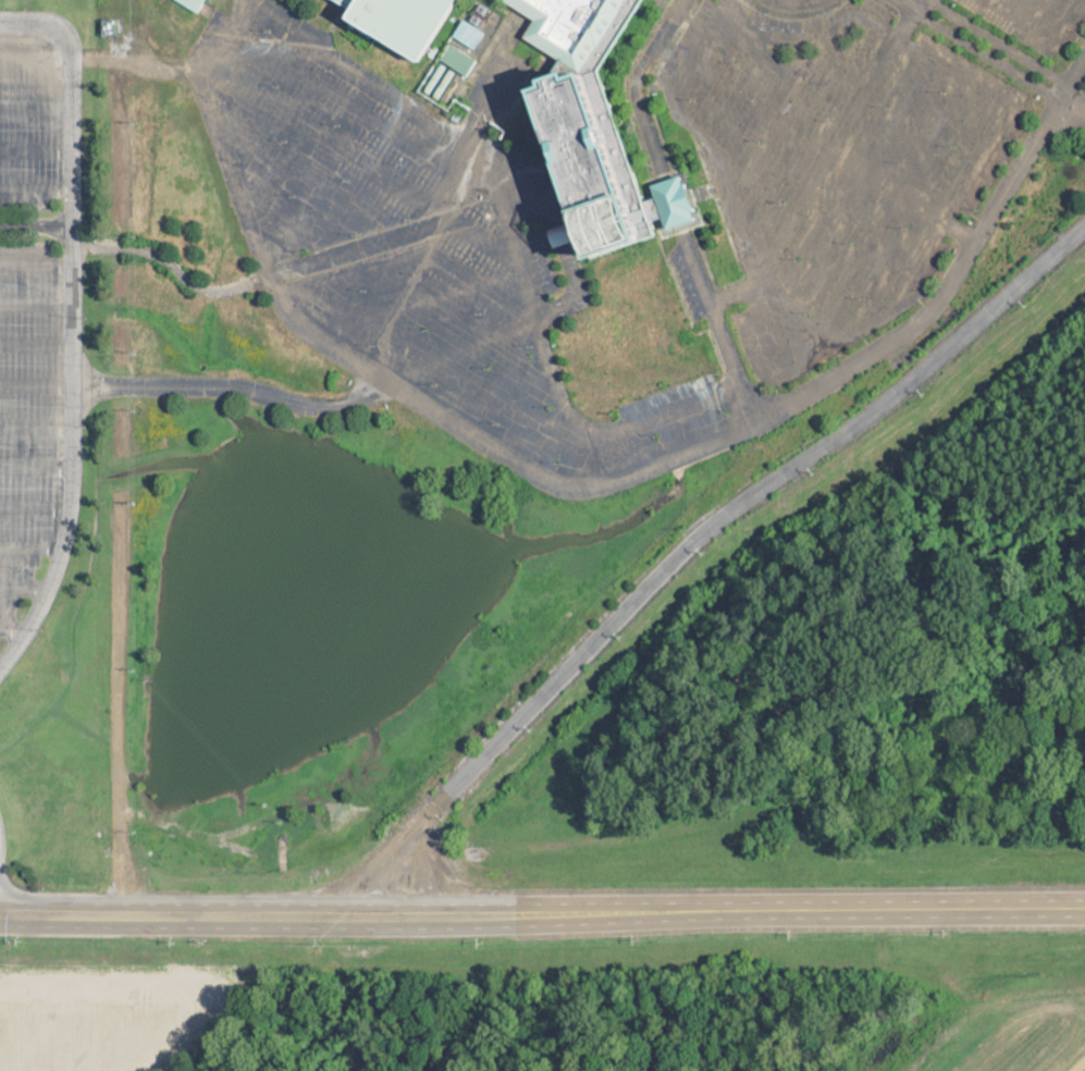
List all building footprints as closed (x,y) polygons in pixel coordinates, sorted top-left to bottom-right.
[(178,0),(204,14),(212,0),(178,0)] [(472,0),(350,0),(358,5),(364,26),(424,60),(440,56),(472,0)] [(540,18),(530,35),(579,220),(553,228),(558,247),(610,233),(615,252),(621,256),(673,242),(679,231),(707,224),(694,174),(648,186),(615,62),(650,0),(508,0),(540,18)] [(487,30),(467,21),(459,37),(480,47),(487,30)] [(479,61),(468,54),(460,67),(471,74),(479,61)]
